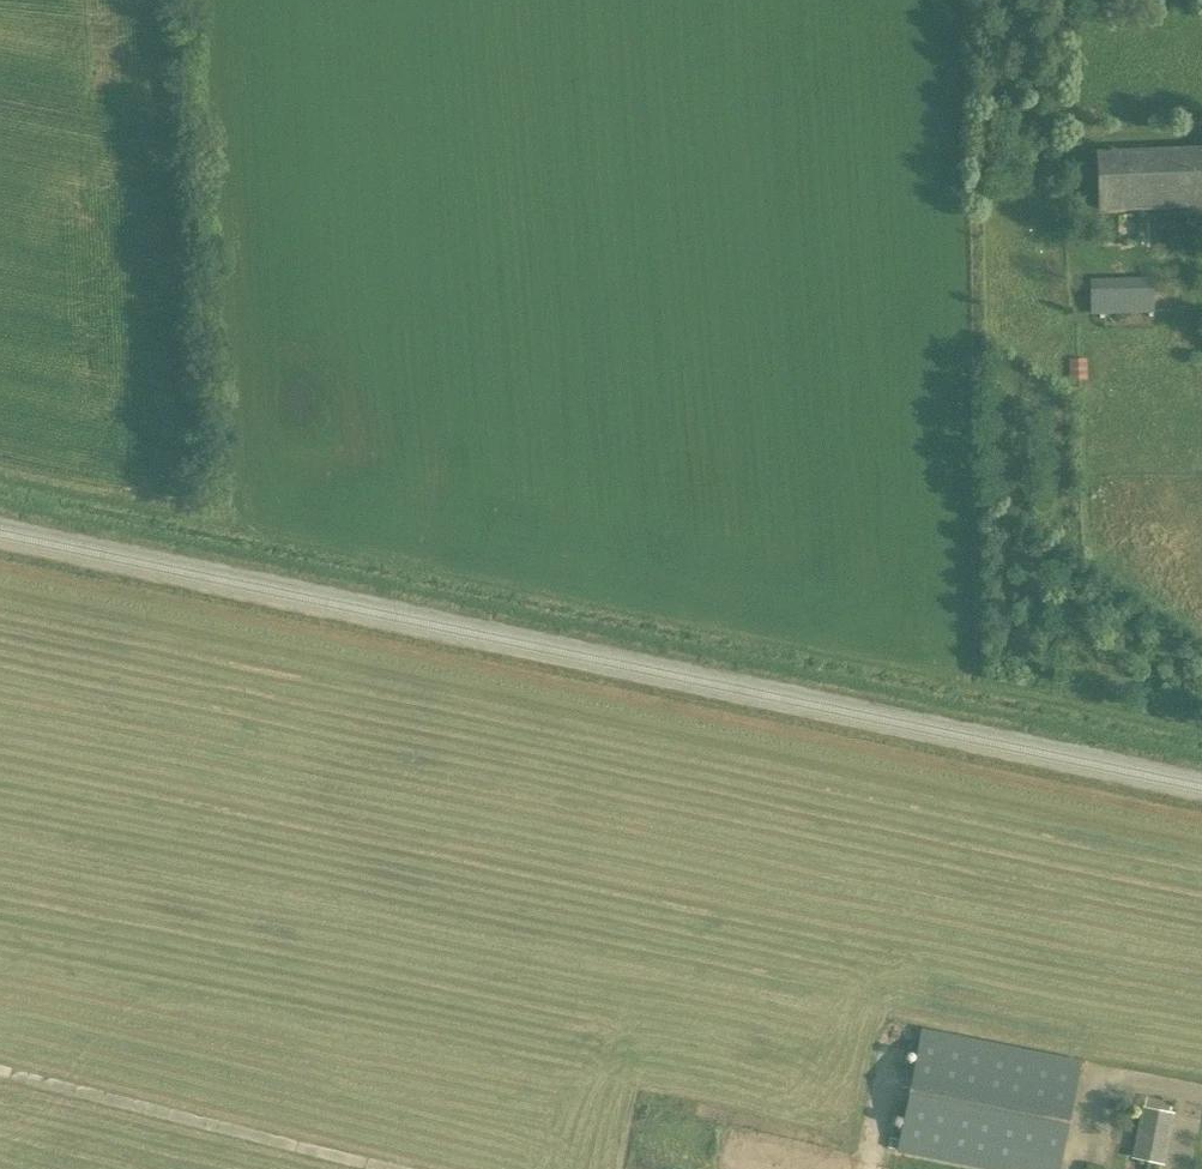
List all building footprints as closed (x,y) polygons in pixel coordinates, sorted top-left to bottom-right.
[(1096,152),(1098,212),(1201,207),(1201,148),(1096,152)] [(1092,313),(1154,312),(1153,278),(1091,280),(1092,313)] [(1081,1061),(922,1028),(897,1153),(977,1168),(1060,1168),(1081,1061)] [(1172,1111),(1158,1108),(1142,1105),(1139,1105),(1129,1156),(1162,1163),(1172,1111)]
